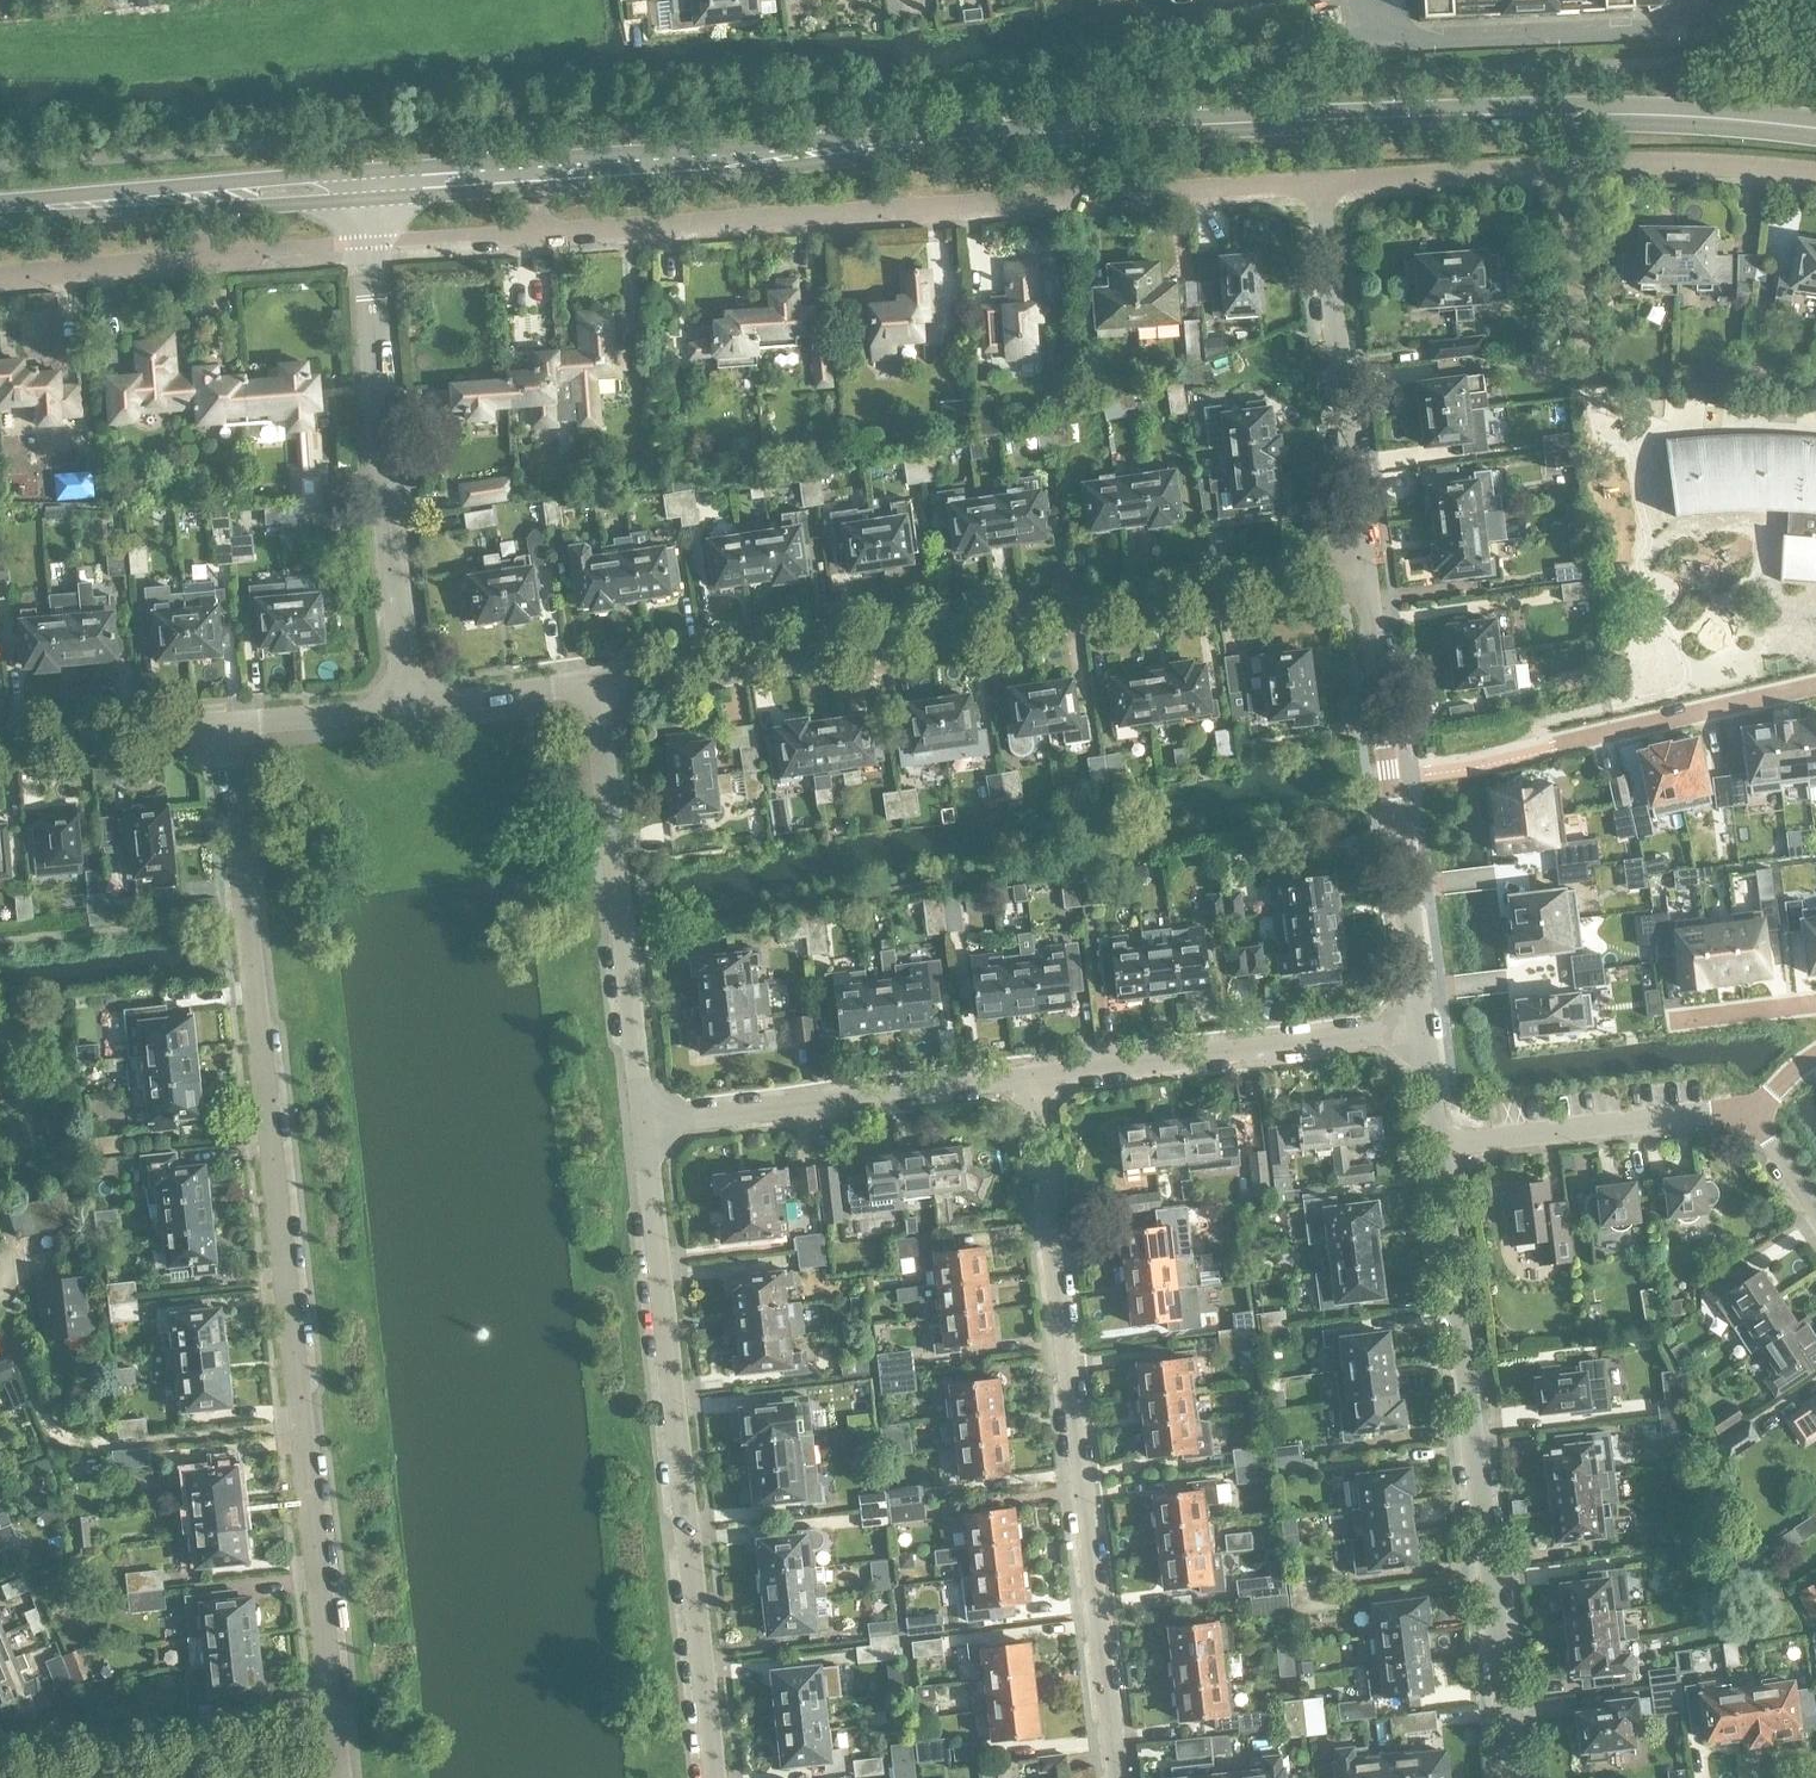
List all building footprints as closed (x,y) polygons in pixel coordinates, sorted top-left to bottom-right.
[(674,14),(671,14),(673,29),(698,26),(697,23),(756,17),(756,15),(763,14),(761,2),(775,0),(672,0),(674,14)] [(1424,19),(1453,17),(1453,16),(1502,13),(1502,15),(1556,12),(1556,11),(1605,8),(1605,10),(1634,8),(1634,5),(1646,5),(1649,12),(1671,4),(1669,0),(1423,0),(1424,19)] [(980,8),(962,10),(963,21),(981,19),(980,8)] [(1678,230),(1642,230),(1641,255),(1616,255),(1616,280),(1624,280),(1624,281),(1641,281),(1641,290),(1656,290),(1656,295),(1677,295),(1677,282),(1678,230)] [(1713,231),(1678,230),(1677,282),(1696,282),(1696,291),(1711,291),(1712,283),(1728,283),(1729,256),(1712,256),(1713,231)] [(1814,239),(1813,243),(1797,240),(1792,274),(1780,272),(1775,301),(1774,310),(1789,312),(1792,294),(1815,298),(1815,239),(1814,239)] [(1483,254),(1453,256),(1457,310),(1458,321),(1471,320),(1470,309),(1471,309),(1470,302),(1507,300),(1505,273),(1497,274),(1496,255),(1483,256),(1483,254)] [(1255,256),(1221,258),(1223,280),(1211,281),(1213,319),(1259,316),(1257,290),(1261,290),(1260,275),(1256,275),(1255,256)] [(1435,312),(1457,310),(1453,256),(1416,258),(1416,261),(1403,263),(1404,282),(1417,281),(1419,306),(1435,304),(1435,312)] [(1754,285),(1758,256),(1739,256),(1738,285),(1754,285)] [(1133,265),(1137,324),(1178,321),(1176,285),(1160,286),(1158,263),(1133,265)] [(1029,264),(1007,266),(1009,299),(992,300),(993,307),(984,308),(985,322),(984,322),(986,345),(987,350),(1001,349),(1002,360),(1033,358),(1031,321),(1038,321),(1035,272),(1029,273),(1029,264)] [(1122,325),(1137,324),(1133,265),(1109,267),(1110,289),(1095,290),(1098,337),(1123,335),(1122,325)] [(922,322),(931,321),(928,271),(903,273),(905,304),(870,306),(873,357),(896,356),(896,344),(922,342),(922,322)] [(771,309),(752,310),(754,338),(756,338),(757,347),(796,345),(796,339),(799,338),(799,335),(813,335),(811,308),(798,308),(796,280),(779,281),(780,302),(770,303),(771,309)] [(757,347),(756,338),(754,339),(754,338),(752,310),(727,312),(728,321),(717,322),(717,341),(695,343),(696,355),(717,354),(718,366),(758,363),(757,347)] [(575,401),(577,421),(578,426),(598,424),(595,379),(619,377),(619,369),(625,369),(624,349),(614,350),(611,315),(597,316),(596,311),(579,312),(581,351),(556,352),(560,402),(575,401)] [(1186,372),(1203,366),(1201,323),(1182,324),(1186,372)] [(138,376),(107,378),(110,423),(132,422),(138,415),(138,411),(194,407),(194,410),(197,409),(194,374),(176,376),(173,334),(153,336),(153,342),(136,343),(138,376)] [(1459,340),(1461,355),(1484,352),(1482,337),(1459,340)] [(1432,359),(1461,355),(1459,340),(1430,343),(1432,359)] [(823,351),(812,352),(814,380),(825,379),(823,351)] [(559,423),(577,421),(575,401),(560,402),(556,352),(535,354),(536,370),(508,372),(509,382),(511,382),(512,405),(528,404),(530,432),(559,429),(559,423)] [(281,379),(248,382),(250,420),(291,417),(292,430),(312,429),(311,410),(321,409),(318,376),(311,377),(310,375),(308,375),(307,363),(280,365),(281,379)] [(21,364),(0,365),(0,406),(36,403),(38,431),(63,428),(60,401),(59,387),(48,388),(46,368),(22,370),(21,364)] [(1189,391),(1214,387),(1213,380),(1207,365),(1187,373),(1189,391)] [(217,367),(194,369),(194,374),(197,409),(198,423),(250,420),(248,382),(248,379),(245,379),(245,376),(218,378),(217,367)] [(1479,375),(1418,383),(1422,414),(1481,406),(1483,406),(1479,375)] [(1172,415),(1187,412),(1182,380),(1168,382),(1172,415)] [(494,407),(512,405),(511,382),(509,382),(466,385),(466,391),(441,393),(442,411),(467,409),(468,419),(494,418),(494,407)] [(1214,387),(1189,391),(1190,402),(1215,399),(1214,387)] [(1124,410),(1136,408),(1134,392),(1122,394),(1124,410)] [(977,396),(980,433),(1007,430),(1005,400),(993,401),(992,395),(977,396)] [(1227,445),(1272,439),(1269,410),(1267,410),(1265,399),(1246,402),(1247,412),(1224,415),(1226,431),(1219,432),(1221,446),(1227,445)] [(1481,406),(1422,414),(1421,414),(1426,444),(1469,439),(1471,454),(1487,453),(1481,406)] [(1052,420),(1055,445),(1070,442),(1067,418),(1052,420)] [(1040,447),(1055,445),(1052,420),(1037,422),(1040,447)] [(1812,439),(1801,439),(1757,437),(1712,438),(1668,442),(1667,439),(1665,439),(1675,517),(1677,516),(1676,513),(1707,510),(1738,509),(1769,508),(1788,509),(1787,536),(1784,536),(1784,535),(1782,535),(1780,581),(1782,582),(1782,578),(1809,580),(1815,581),(1815,440),(1812,439)] [(1272,439),(1227,445),(1229,460),(1223,461),(1225,476),(1276,469),(1275,460),(1281,459),(1278,439),(1273,440),(1272,439)] [(970,458),(982,456),(980,443),(968,445),(970,458)] [(919,456),(923,481),(938,478),(934,453),(919,456)] [(907,483),(923,481),(919,456),(904,459),(907,483)] [(1180,517),(1172,466),(1158,468),(1159,474),(1144,476),(1151,521),(1152,526),(1170,523),(1169,519),(1180,517)] [(325,467),(292,470),(295,508),(327,505),(325,467)] [(1197,480),(1213,478),(1211,467),(1195,469),(1197,480)] [(1280,501),(1276,469),(1225,476),(1213,478),(1197,480),(1202,508),(1217,505),(1215,492),(1233,489),(1235,506),(1259,502),(1260,513),(1279,510),(1278,501),(1280,501)] [(1151,521),(1144,476),(1143,470),(1128,473),(1129,478),(1114,480),(1121,526),(1151,521)] [(93,496),(91,474),(42,475),(43,497),(93,496)] [(818,503),(817,498),(814,474),(799,476),(803,506),(818,503)] [(1121,526),(1114,480),(1114,474),(1099,477),(1099,482),(1084,485),(1091,530),(1121,526)] [(1478,475),(1431,480),(1432,487),(1431,487),(1435,517),(1479,512),(1501,510),(1500,495),(1481,497),(1478,475)] [(1016,541),(1046,537),(1040,492),(1038,478),(1021,481),(1022,488),(1008,490),(1009,497),(1016,541)] [(751,498),(763,496),(761,480),(749,482),(751,498)] [(491,483),(466,487),(469,502),(493,498),(491,483)] [(678,490),(682,515),(684,525),(701,522),(696,487),(678,490)] [(668,517),(682,515),(678,490),(665,492),(668,517)] [(1016,541),(1009,497),(994,499),(993,493),(979,495),(980,501),(987,545),(1016,541)] [(608,494),(596,496),(598,513),(610,511),(608,494)] [(987,545),(980,501),(965,503),(964,497),(949,499),(956,550),(968,548),(968,553),(988,550),(987,545)] [(874,516),(882,566),(913,561),(911,553),(919,552),(911,499),(890,502),(892,513),(874,516)] [(547,528),(548,531),(564,529),(560,502),(544,505),(547,528)] [(873,506),(831,513),(837,552),(842,552),(844,564),(852,563),(853,571),(882,566),(874,516),(873,506)] [(231,537),(229,508),(211,509),(217,565),(233,564),(231,537)] [(493,511),(467,515),(469,529),(494,525),(493,511)] [(1481,527),(1479,512),(1435,517),(1438,547),(1482,542),(1527,537),(1525,521),(1488,526),(1481,527)] [(281,519),(283,536),(309,535),(308,517),(281,519)] [(769,533),(776,578),(776,582),(795,580),(794,575),(806,573),(799,523),(783,525),(784,531),(769,533)] [(776,578),(769,533),(768,527),(753,530),(754,535),(739,537),(746,582),(776,578)] [(548,531),(547,528),(534,531),(527,539),(530,562),(529,556),(516,558),(514,561),(515,571),(501,573),(508,617),(508,624),(528,620),(527,615),(537,613),(531,566),(552,563),(548,531)] [(648,551),(647,544),(645,530),(630,532),(630,535),(632,546),(633,546),(639,587),(640,597),(671,593),(671,592),(681,590),(674,547),(648,551)] [(746,582),(739,537),(738,531),(724,533),(724,540),(709,542),(715,587),(746,582)] [(231,537),(233,564),(255,561),(252,534),(231,537)] [(632,546),(630,535),(614,537),(615,543),(603,545),(603,551),(611,602),(640,597),(639,587),(633,546),(632,546)] [(589,560),(588,553),(587,544),(582,541),(571,543),(573,555),(580,606),(592,605),(593,610),(612,607),(611,602),(603,551),(602,551),(603,558),(589,560)] [(1482,542),(1438,547),(1432,548),(1434,567),(1440,566),(1442,578),(1500,571),(1498,555),(1485,556),(1482,542)] [(131,574),(148,572),(146,545),(128,547),(131,574)] [(108,576),(125,575),(123,548),(106,549),(108,576)] [(483,556),(486,575),(471,578),(474,600),(464,601),(468,620),(477,620),(478,622),(508,617),(501,573),(498,554),(483,556)] [(1583,579),(1581,562),(1554,566),(1557,582),(1583,579)] [(117,613),(115,594),(93,596),(92,582),(79,583),(81,615),(82,618),(85,660),(115,658),(111,613),(117,613)] [(1590,599),(1588,582),(1562,586),(1564,602),(1590,599)] [(271,649),(292,647),(291,641),(288,590),(284,590),(284,583),(248,586),(249,597),(256,596),(260,644),(271,643),(271,649)] [(171,593),(170,585),(145,587),(150,643),(157,642),(158,658),(189,655),(185,610),(184,610),(183,593),(171,593)] [(288,590),(291,641),(320,639),(320,635),(331,634),(329,614),(318,615),(316,593),(300,595),(300,589),(288,590)] [(184,598),(185,610),(189,655),(218,653),(215,614),(225,613),(223,591),(199,593),(199,597),(184,598)] [(53,605),(52,593),(48,594),(50,618),(51,618),(55,669),(57,669),(56,663),(85,660),(82,618),(81,615),(65,617),(65,611),(51,612),(51,606),(53,605)] [(51,618),(50,618),(37,619),(36,608),(20,609),(26,666),(35,665),(36,671),(55,669),(51,618)] [(1452,656),(1513,648),(1511,635),(1496,637),(1494,621),(1470,624),(1468,617),(1450,619),(1451,625),(1449,626),(1452,656)] [(1260,689),(1311,683),(1307,653),(1284,655),(1283,647),(1261,649),(1264,676),(1259,676),(1260,689)] [(1513,648),(1452,656),(1456,687),(1458,687),(1458,691),(1476,689),(1476,684),(1483,683),(1486,697),(1518,689),(1515,663),(1513,648)] [(1231,692),(1245,691),(1240,656),(1226,659),(1231,692)] [(1191,668),(1190,662),(1172,665),(1173,671),(1172,671),(1180,722),(1181,722),(1180,716),(1194,714),(1195,720),(1219,717),(1216,701),(1208,702),(1202,667),(1191,668)] [(1143,675),(1151,727),(1150,720),(1164,718),(1165,725),(1180,722),(1172,671),(1143,675)] [(1557,692),(1600,682),(1597,671),(1555,681),(1557,692)] [(1135,729),(1151,727),(1143,675),(1114,680),(1117,704),(1110,705),(1113,725),(1120,724),(1120,725),(1134,723),(1135,729)] [(1077,717),(1071,681),(1041,686),(1048,731),(1062,729),(1064,745),(1089,741),(1086,715),(1077,717)] [(1311,683),(1260,689),(1262,701),(1266,701),(1269,720),(1290,717),(1292,726),(1316,723),(1311,683)] [(1032,733),(1048,731),(1041,686),(1011,690),(1016,726),(1009,727),(1011,746),(1013,751),(1017,754),(1023,755),(1028,753),(1031,749),(1032,744),(1031,740),(1033,739),(1032,733)] [(1245,691),(1231,692),(1234,717),(1249,714),(1245,691)] [(975,734),(970,697),(939,701),(946,747),(959,745),(961,760),(989,756),(985,732),(975,734)] [(930,749),(946,747),(939,701),(907,706),(915,758),(930,755),(930,749)] [(1801,721),(1808,777),(1815,776),(1815,717),(1804,719),(1805,721),(1801,721)] [(857,769),(857,766),(872,763),(866,719),(837,723),(844,773),(843,773),(845,785),(862,782),(860,769),(857,769)] [(1801,721),(1771,725),(1778,781),(1808,777),(1801,721)] [(806,722),(807,722),(787,724),(788,730),(777,731),(784,782),(800,780),(799,774),(813,772),(814,777),(806,722)] [(845,773),(844,773),(837,723),(807,727),(807,722),(806,722),(814,777),(817,804),(831,802),(829,789),(830,789),(828,770),(842,768),(843,773),(845,773)] [(1771,725),(1741,729),(1748,785),(1778,781),(1771,725)] [(1218,757),(1233,754),(1230,728),(1214,730),(1218,757)] [(673,782),(715,777),(711,743),(690,745),(689,736),(669,738),(673,782)] [(1679,744),(1668,746),(1668,747),(1680,799),(1709,792),(1697,740),(1692,741),(1691,736),(1678,739),(1679,744)] [(1651,750),(1639,753),(1651,805),(1680,799),(1668,747),(1668,746),(1668,744),(1651,748),(1651,750)] [(1174,764),(1186,762),(1183,747),(1171,748),(1174,764)] [(744,774),(760,773),(756,749),(741,750),(744,774)] [(1105,754),(1108,781),(1124,778),(1120,752),(1105,754)] [(1092,783),(1108,781),(1105,754),(1088,757),(1092,783)] [(146,769),(136,771),(138,783),(147,782),(146,769)] [(1002,772),(1006,799),(1022,796),(1017,770),(1002,772)] [(990,802),(1006,799),(1002,772),(986,775),(990,802)] [(110,773),(96,775),(97,788),(112,786),(110,773)] [(760,773),(744,774),(748,799),(763,797),(760,773)] [(1623,775),(1608,779),(1615,808),(1630,805),(1623,775)] [(715,777),(673,782),(678,824),(698,821),(698,820),(719,818),(717,793),(726,792),(725,776),(715,777)] [(1744,776),(1728,777),(1731,807),(1748,805),(1744,776)] [(1728,777),(1713,779),(1717,808),(1731,807),(1728,777)] [(900,790),(904,817),(920,814),(916,787),(900,790)] [(1496,793),(1494,794),(1498,823),(1551,816),(1548,787),(1510,792),(1509,787),(1496,788),(1496,793)] [(887,819),(904,817),(900,790),(882,792),(887,819)] [(120,846),(170,841),(166,798),(146,800),(147,811),(113,814),(114,818),(100,819),(101,836),(115,834),(116,838),(119,838),(120,846)] [(772,807),(776,834),(791,832),(787,805),(772,807)] [(51,877),(65,875),(64,863),(79,861),(75,806),(55,807),(56,819),(46,820),(50,869),(51,877)] [(1648,807),(1632,810),(1638,840),(1655,836),(1648,807)] [(1629,810),(1613,813),(1619,842),(1635,838),(1629,810)] [(1498,826),(1496,827),(1499,853),(1555,846),(1551,816),(1498,823),(1498,826)] [(9,875),(5,829),(0,829),(0,876),(9,875)] [(1800,833),(1787,835),(1788,849),(1802,848),(1800,833)] [(170,841),(120,846),(132,845),(136,877),(153,875),(154,885),(175,883),(170,841)] [(1596,842),(1555,846),(1558,869),(1589,865),(1599,864),(1596,842)] [(1641,858),(1624,860),(1628,889),(1648,887),(1646,875),(1641,858)] [(1589,865),(1558,869),(1560,887),(1591,883),(1589,865)] [(1313,877),(1267,882),(1269,903),(1277,903),(1279,914),(1286,913),(1335,907),(1332,875),(1325,876),(1325,870),(1325,871),(1312,872),(1313,877)] [(1757,872),(1760,902),(1776,900),(1772,870),(1757,872)] [(88,896),(104,895),(102,871),(85,873),(88,896)] [(1102,872),(1077,875),(1081,908),(1105,904),(1102,872)] [(1673,875),(1676,893),(1699,890),(1697,872),(1673,875)] [(1077,875),(1060,877),(1064,910),(1081,908),(1077,875)] [(1223,892),(1227,920),(1245,918),(1242,890),(1223,892)] [(1564,891),(1510,897),(1514,927),(1567,920),(1564,891)] [(1208,923),(1227,920),(1223,892),(1205,895),(1208,923)] [(113,894),(104,895),(88,896),(88,898),(86,898),(87,914),(88,914),(113,911),(113,913),(114,913),(113,894)] [(18,920),(32,919),(30,895),(16,897),(18,920)] [(942,898),(946,935),(963,932),(959,895),(942,898)] [(927,937),(946,935),(942,898),(923,901),(927,937)] [(1802,898),(1784,900),(1788,931),(1803,929),(1802,921),(1804,920),(1802,898)] [(1779,929),(1776,900),(1760,902),(1763,921),(1764,931),(1779,929)] [(1290,943),(1339,937),(1339,933),(1342,933),(1340,920),(1337,920),(1335,907),(1286,913),(1290,943)] [(113,916),(113,913),(113,911),(88,914),(90,926),(114,924),(113,916)] [(1667,913),(1653,914),(1656,944),(1671,943),(1667,913)] [(822,918),(812,920),(803,921),(805,936),(807,955),(826,953),(822,918)] [(1804,920),(1802,921),(1803,929),(1809,974),(1815,973),(1815,919),(1804,920)] [(1514,930),(1512,930),(1515,956),(1571,950),(1567,920),(1514,927),(1514,930)] [(803,921),(787,924),(778,925),(780,941),(805,936),(803,921)] [(1763,921),(1733,925),(1740,979),(1769,975),(1764,931),(1763,921)] [(1733,925),(1705,929),(1711,982),(1724,981),(1725,986),(1738,984),(1738,979),(1740,979),(1733,925)] [(1173,945),(1179,992),(1211,987),(1203,929),(1187,931),(1189,943),(1173,945)] [(1708,983),(1711,982),(1705,929),(1675,932),(1682,988),(1708,985),(1708,983)] [(1020,956),(1034,955),(1033,952),(1031,932),(1017,934),(1020,956)] [(1339,937),(1290,943),(1279,944),(1280,955),(1276,955),(1279,976),(1300,973),(1302,983),(1340,978),(1339,968),(1343,968),(1339,937)] [(880,950),(893,948),(891,938),(879,940),(880,950)] [(1110,944),(1099,946),(1105,996),(1117,994),(1117,999),(1149,995),(1143,949),(1142,939),(1125,941),(1125,939),(1110,941),(1110,944)] [(1149,995),(1179,992),(1173,945),(1143,949),(1149,995)] [(1034,955),(1040,1009),(1040,1010),(1071,1006),(1069,990),(1074,990),(1074,987),(1080,986),(1075,946),(1048,949),(1049,950),(1033,952),(1034,955)] [(1262,947),(1247,949),(1250,975),(1265,973),(1262,947)] [(893,948),(880,950),(884,981),(866,984),(871,1031),(902,1027),(896,980),(895,968),(893,948)] [(1250,975),(1247,949),(1232,950),(1235,977),(1250,975)] [(757,985),(755,967),(758,967),(756,952),(692,959),(694,974),(699,973),(701,990),(750,986),(757,985)] [(1003,958),(1004,967),(1009,1013),(1040,1009),(1034,955),(1020,956),(1003,958)] [(1601,955),(1572,958),(1573,973),(1603,970),(1601,955)] [(1009,1013),(1004,967),(988,969),(986,956),(971,958),(978,1017),(1009,1013)] [(939,962),(895,968),(902,1027),(933,1023),(930,1003),(939,1002),(937,983),(942,982),(939,962)] [(1603,970),(1573,973),(1575,990),(1605,986),(1603,970)] [(871,1031),(866,984),(852,985),(850,973),(824,976),(826,995),(836,994),(841,1034),(871,1031)] [(813,979),(796,981),(797,991),(814,989),(813,979)] [(758,985),(757,985),(750,986),(701,990),(705,1021),(753,1016),(751,998),(760,997),(758,985)] [(1647,993),(1650,1016),(1661,1015),(1659,992),(1647,993)] [(1518,1010),(1516,1010),(1519,1035),(1564,1030),(1565,1035),(1578,1033),(1577,1028),(1582,1028),(1578,995),(1517,1002),(1518,1010)] [(125,1010),(129,1053),(130,1057),(139,1056),(193,1050),(189,1011),(165,1013),(164,1006),(125,1010)] [(753,1016),(705,1021),(707,1038),(701,1039),(702,1054),(748,1049),(749,1053),(776,1050),(773,1030),(766,1030),(764,1015),(753,1016)] [(796,1045),(812,1042),(810,1015),(794,1017),(796,1045)] [(97,1046),(76,1047),(76,1062),(98,1060),(97,1046)] [(133,1087),(196,1081),(193,1050),(139,1056),(140,1067),(125,1069),(128,1088),(133,1087)] [(104,1059),(120,1058),(119,1051),(103,1053),(104,1059)] [(120,1058),(104,1059),(105,1072),(121,1071),(120,1058)] [(196,1081),(133,1087),(135,1104),(150,1102),(153,1128),(176,1126),(176,1121),(179,1121),(178,1118),(200,1115),(196,1081)] [(1362,1098),(1328,1103),(1333,1145),(1337,1185),(1373,1180),(1371,1162),(1349,1165),(1346,1144),(1367,1141),(1367,1139),(1384,1137),(1382,1115),(1364,1117),(1362,1098)] [(1284,1126),(1266,1128),(1271,1164),(1287,1162),(1286,1151),(1333,1145),(1328,1103),(1294,1107),(1297,1130),(1284,1131),(1284,1126)] [(1182,1120),(1188,1167),(1220,1163),(1220,1157),(1227,1156),(1225,1140),(1218,1141),(1215,1116),(1182,1120)] [(1187,1167),(1188,1167),(1182,1120),(1149,1124),(1155,1167),(1187,1163),(1187,1167)] [(1155,1167),(1149,1124),(1105,1130),(1108,1152),(1119,1150),(1123,1178),(1153,1175),(1151,1167),(1155,1167)] [(91,1138),(93,1155),(123,1152),(121,1135),(91,1138)] [(980,1202),(993,1176),(972,1167),(970,1147),(930,1152),(935,1194),(940,1236),(948,1235),(980,1231),(978,1216),(954,1219),(951,1192),(967,1190),(968,1197),(980,1202)] [(903,1198),(935,1194),(930,1152),(898,1156),(903,1198)] [(1252,1185),(1267,1183),(1263,1152),(1249,1154),(1252,1185)] [(148,1187),(150,1204),(207,1198),(204,1167),(178,1170),(176,1153),(142,1157),(146,1188),(148,1187)] [(114,1173),(112,1155),(96,1157),(97,1174),(114,1173)] [(904,1210),(903,1198),(898,1156),(865,1159),(867,1177),(848,1179),(853,1216),(904,1210)] [(823,1197),(839,1195),(835,1164),(820,1166),(823,1197)] [(802,1195),(817,1194),(814,1166),(799,1167),(802,1195)] [(725,1209),(786,1203),(784,1185),(788,1185),(786,1170),(716,1178),(717,1193),(723,1193),(725,1209)] [(1704,1181),(1703,1174),(1665,1178),(1670,1217),(1677,1217),(1678,1218),(1679,1220),(1681,1221),(1683,1222),(1684,1222),(1686,1223),(1688,1223),(1690,1223),(1692,1222),(1694,1222),(1695,1221),(1697,1220),(1698,1219),(1699,1217),(1700,1216),(1701,1214),(1709,1213),(1708,1206),(1714,1205),(1718,1201),(1720,1197),(1720,1191),(1718,1187),(1715,1183),(1711,1180),(1704,1181)] [(1291,1177),(1274,1178),(1275,1192),(1292,1191),(1291,1177)] [(1182,1207),(1193,1205),(1189,1179),(1179,1181),(1182,1207)] [(1547,1182),(1508,1186),(1516,1243),(1538,1240),(1541,1263),(1571,1259),(1567,1223),(1553,1225),(1547,1182)] [(1597,1187),(1598,1194),(1591,1195),(1589,1197),(1588,1199),(1587,1200),(1586,1201),(1586,1203),(1585,1205),(1585,1207),(1586,1208),(1586,1210),(1586,1211),(1587,1214),(1588,1215),(1589,1216),(1590,1217),(1592,1218),(1595,1220),(1601,1219),(1602,1226),(1609,1225),(1610,1226),(1612,1227),(1613,1228),(1615,1230),(1619,1230),(1622,1231),(1626,1230),(1628,1229),(1629,1228),(1631,1226),(1632,1225),(1633,1223),(1634,1222),(1641,1221),(1636,1182),(1597,1187)] [(1276,1193),(1278,1211),(1307,1207),(1305,1190),(1276,1193)] [(8,1209),(19,1239),(72,1223),(63,1193),(8,1209)] [(1157,1195),(1118,1199),(1120,1215),(1159,1210),(1157,1195)] [(207,1198),(150,1204),(148,1204),(149,1218),(163,1216),(165,1234),(211,1229),(207,1197),(207,1198)] [(1319,1241),(1375,1234),(1374,1225),(1379,1224),(1377,1203),(1374,1203),(1369,1199),(1360,1200),(1356,1205),(1315,1211),(1319,1241)] [(786,1203),(725,1209),(727,1227),(721,1228),(723,1243),(798,1234),(796,1219),(788,1220),(786,1203)] [(1204,1204),(1193,1205),(1182,1207),(1176,1208),(1178,1227),(1207,1224),(1204,1204)] [(117,1211),(95,1213),(97,1228),(119,1227),(117,1211)] [(905,1218),(907,1233),(918,1232),(916,1217),(905,1218)] [(1126,1264),(1173,1258),(1171,1242),(1176,1241),(1175,1227),(1122,1234),(1126,1264)] [(211,1229),(165,1234),(169,1268),(190,1266),(191,1273),(215,1270),(211,1229)] [(798,1252),(825,1249),(823,1234),(797,1236),(798,1252)] [(1323,1271),(1378,1264),(1377,1253),(1381,1248),(1380,1241),(1375,1237),(1375,1234),(1319,1241),(1319,1242),(1329,1241),(1331,1256),(1321,1257),(1323,1271)] [(897,1259),(907,1258),(917,1257),(918,1265),(925,1271),(937,1269),(939,1285),(934,1286),(939,1286),(939,1287),(985,1281),(982,1250),(937,1255),(937,1251),(924,1253),(923,1238),(895,1241),(897,1259)] [(825,1249),(798,1252),(800,1268),(827,1265),(825,1249)] [(1129,1294),(1177,1289),(1182,1288),(1180,1274),(1175,1275),(1173,1258),(1126,1264),(1129,1294)] [(1379,1264),(1323,1271),(1323,1272),(1330,1271),(1331,1286),(1325,1287),(1327,1301),(1382,1294),(1381,1283),(1385,1278),(1384,1270),(1379,1267),(1379,1264)] [(1191,1270),(1193,1286),(1219,1284),(1217,1267),(1191,1270)] [(1742,1321),(1747,1317),(1780,1296),(1762,1269),(1741,1284),(1732,1271),(1703,1290),(1712,1303),(1716,1301),(1733,1327),(1742,1321)] [(736,1311),(783,1305),(782,1288),(792,1288),(790,1273),(727,1279),(728,1294),(735,1293),(736,1311)] [(46,1317),(49,1341),(97,1336),(93,1309),(90,1310),(86,1276),(37,1282),(41,1317),(46,1317)] [(109,1301),(137,1298),(135,1278),(107,1281),(109,1301)] [(989,1310),(985,1281),(939,1287),(939,1286),(934,1286),(934,1287),(897,1291),(898,1302),(920,1299),(920,1301),(940,1298),(942,1316),(989,1310)] [(865,1287),(866,1294),(877,1293),(876,1285),(865,1287)] [(1177,1289),(1129,1294),(1133,1325),(1186,1318),(1184,1304),(1179,1305),(1177,1289)] [(1749,1352),(1760,1345),(1796,1321),(1780,1296),(1747,1317),(1742,1321),(1733,1327),(1749,1352)] [(867,1308),(866,1297),(851,1298),(852,1310),(867,1308)] [(137,1298),(109,1301),(111,1320),(139,1317),(137,1298)] [(200,1304),(159,1309),(161,1330),(170,1330),(172,1347),(223,1342),(222,1340),(226,1339),(224,1321),(221,1321),(218,1310),(201,1312),(200,1304)] [(740,1342),(787,1337),(785,1318),(794,1317),(792,1304),(783,1305),(736,1311),(740,1342)] [(935,1354),(960,1352),(960,1345),(992,1341),(989,1310),(942,1316),(944,1332),(932,1334),(935,1354)] [(1256,1330),(1286,1327),(1284,1310),(1254,1314),(1256,1330)] [(1217,1335),(1253,1330),(1251,1311),(1214,1315),(1217,1335)] [(1760,1345),(1778,1372),(1815,1347),(1815,1335),(1804,1317),(1797,1322),(1796,1321),(1760,1345)] [(1286,1327),(1256,1330),(1258,1347),(1288,1343),(1286,1327)] [(1345,1370),(1391,1365),(1387,1334),(1351,1338),(1350,1328),(1322,1332),(1324,1346),(1331,1345),(1333,1355),(1339,1355),(1341,1370),(1335,1370),(1335,1371),(1345,1370)] [(1253,1330),(1217,1335),(1219,1355),(1256,1350),(1253,1330)] [(787,1337),(740,1342),(741,1359),(736,1360),(738,1373),(801,1367),(800,1353),(789,1354),(787,1337)] [(175,1378),(226,1373),(223,1342),(172,1347),(172,1348),(165,1349),(168,1371),(174,1370),(175,1377),(175,1378)] [(1172,1354),(1173,1361),(1138,1365),(1140,1380),(1142,1396),(1189,1391),(1194,1390),(1192,1373),(1197,1372),(1194,1351),(1172,1354)] [(879,1373),(915,1370),(913,1352),(877,1355),(879,1373)] [(842,1379),(870,1375),(868,1357),(840,1360),(842,1379)] [(1345,1402),(1394,1395),(1391,1365),(1345,1370),(1335,1371),(1336,1385),(1343,1384),(1345,1401),(1338,1402),(1345,1402)] [(1695,1381),(1685,1366),(1677,1371),(1688,1386),(1695,1381)] [(110,1369),(111,1385),(136,1382),(135,1367),(110,1369)] [(1542,1380),(1540,1380),(1537,1380),(1541,1411),(1596,1405),(1594,1391),(1588,1392),(1587,1380),(1586,1374),(1562,1377),(1561,1367),(1541,1369),(1542,1380)] [(226,1373),(175,1378),(175,1380),(179,1410),(229,1405),(228,1392),(231,1392),(230,1379),(229,1374),(226,1375),(226,1373)] [(17,1374),(8,1378),(13,1392),(22,1388),(17,1374)] [(915,1374),(880,1378),(882,1396),(917,1392),(915,1374)] [(871,1380),(843,1383),(811,1386),(812,1403),(852,1398),(853,1413),(848,1414),(849,1428),(868,1426),(866,1411),(868,1411),(867,1397),(873,1397),(871,1380)] [(954,1417),(1000,1412),(996,1380),(946,1386),(947,1399),(952,1398),(954,1414),(949,1415),(949,1417),(954,1416),(954,1417)] [(1146,1426),(1198,1420),(1196,1407),(1191,1407),(1189,1391),(1142,1396),(1145,1426),(1146,1426)] [(1345,1402),(1338,1402),(1340,1416),(1350,1415),(1352,1431),(1404,1425),(1402,1402),(1395,1403),(1394,1395),(1345,1402)] [(1790,1416),(1802,1436),(1815,1428),(1815,1395),(1804,1402),(1806,1406),(1790,1416)] [(1659,1417),(1689,1413),(1687,1397),(1657,1400),(1659,1417)] [(1721,1435),(1746,1418),(1734,1401),(1709,1419),(1721,1435)] [(749,1441),(796,1436),(809,1434),(807,1418),(811,1418),(809,1402),(742,1410),(745,1440),(749,1440),(749,1441)] [(954,1416),(949,1417),(951,1430),(956,1429),(958,1446),(1004,1441),(1000,1412),(954,1417),(954,1416)] [(1689,1413),(1659,1417),(1661,1433),(1691,1429),(1689,1413)] [(114,1419),(117,1437),(146,1434),(144,1416),(114,1419)] [(1198,1420),(1146,1426),(1149,1457),(1185,1453),(1186,1459),(1211,1456),(1207,1422),(1198,1420)] [(883,1455),(913,1451),(909,1422),(880,1425),(882,1441),(883,1455)] [(1730,1457),(1759,1438),(1750,1425),(1721,1444),(1730,1457)] [(752,1472),(817,1464),(813,1434),(809,1434),(796,1436),(749,1441),(752,1472)] [(1550,1479),(1605,1473),(1605,1472),(1614,1471),(1610,1439),(1546,1446),(1550,1479)] [(870,1442),(871,1459),(883,1458),(883,1455),(882,1441),(870,1442)] [(1004,1441),(958,1446),(960,1462),(955,1463),(956,1477),(1007,1472),(1004,1441)] [(1233,1467),(1270,1463),(1268,1444),(1231,1448),(1233,1467)] [(1273,1464),(1301,1461),(1299,1445),(1271,1449),(1273,1464)] [(149,1448),(113,1452),(115,1470),(152,1467),(149,1448)] [(192,1505),(241,1499),(236,1459),(213,1461),(214,1471),(188,1474),(192,1505)] [(1311,1459),(1301,1461),(1273,1464),(1275,1481),(1313,1477),(1311,1459)] [(1270,1463),(1233,1467),(1235,1483),(1272,1478),(1270,1463)] [(752,1472),(754,1491),(756,1503),(804,1498),(804,1503),(824,1501),(822,1482),(819,1482),(817,1464),(752,1472)] [(1363,1507),(1408,1501),(1407,1492),(1412,1491),(1410,1469),(1359,1476),(1359,1478),(1348,1480),(1350,1494),(1352,1510),(1363,1508),(1363,1507)] [(1553,1509),(1609,1502),(1607,1487),(1605,1473),(1550,1479),(1553,1509)] [(1189,1493),(1155,1498),(1158,1528),(1205,1523),(1203,1506),(1217,1504),(1214,1481),(1188,1485),(1189,1493)] [(889,1506),(925,1501),(923,1484),(887,1488),(887,1490),(889,1506)] [(861,1510),(889,1507),(889,1506),(887,1490),(859,1494),(861,1510)] [(241,1499),(192,1505),(195,1535),(244,1530),(242,1518),(246,1518),(245,1503),(241,1504),(241,1499)] [(889,1506),(889,1507),(891,1523),(927,1519),(925,1501),(889,1506)] [(1364,1537),(1412,1530),(1408,1501),(1363,1507),(1363,1508),(1352,1510),(1356,1538),(1364,1537)] [(1571,1541),(1575,1537),(1613,1532),(1609,1502),(1553,1509),(1557,1539),(1559,1539),(1564,1542),(1571,1541)] [(889,1507),(861,1510),(863,1527),(891,1524),(891,1523),(889,1507)] [(970,1546),(1016,1541),(1013,1509),(961,1515),(963,1529),(968,1529),(970,1546)] [(2,1529),(12,1525),(7,1512),(0,1515),(0,1530),(2,1529)] [(59,1513),(46,1519),(52,1534),(66,1529),(59,1513)] [(1786,1533),(1794,1546),(1815,1532),(1815,1513),(1786,1533)] [(89,1518),(74,1519),(77,1549),(92,1548),(89,1518)] [(1205,1523),(1158,1528),(1162,1558),(1208,1552),(1214,1552),(1212,1539),(1207,1540),(1205,1523)] [(763,1573),(817,1567),(815,1549),(817,1548),(819,1548),(820,1547),(822,1546),(823,1545),(824,1543),(824,1542),(825,1540),(825,1538),(824,1536),(824,1535),(823,1532),(821,1531),(820,1530),(818,1529),(815,1529),(813,1529),(795,1531),(796,1537),(759,1541),(763,1573)] [(244,1530),(195,1535),(197,1553),(191,1554),(193,1568),(247,1562),(246,1548),(250,1548),(248,1534),(244,1534),(244,1530)] [(1354,1576),(1380,1573),(1379,1567),(1416,1562),(1412,1530),(1364,1537),(1356,1538),(1350,1539),(1354,1576)] [(1223,1534),(1225,1551),(1250,1548),(1249,1531),(1223,1534)] [(1297,1546),(1295,1533),(1282,1535),(1284,1547),(1297,1546)] [(48,1545),(53,1556),(53,1557),(68,1550),(66,1538),(48,1545)] [(962,1577),(973,1575),(1020,1570),(1016,1541),(970,1546),(935,1550),(937,1565),(960,1563),(962,1577)] [(36,1563),(51,1557),(47,1547),(32,1553),(36,1563)] [(1210,1569),(1208,1552),(1162,1558),(1166,1588),(1217,1582),(1215,1568),(1210,1569)] [(766,1604),(827,1596),(828,1596),(826,1583),(819,1584),(817,1567),(763,1573),(766,1604)] [(128,1590),(165,1586),(163,1569),(126,1573),(128,1590)] [(1020,1570),(973,1575),(975,1592),(970,1593),(972,1607),(1023,1601),(1020,1570)] [(1236,1598),(1248,1597),(1285,1593),(1283,1575),(1234,1580),(1236,1598)] [(1288,1598),(1323,1593),(1322,1575),(1285,1579),(1288,1598)] [(26,1577),(4,1586),(10,1600),(32,1591),(26,1577)] [(1566,1616),(1622,1609),(1621,1596),(1610,1597),(1608,1580),(1562,1586),(1566,1616)] [(1815,1611),(1815,1587),(1813,1583),(1798,1591),(1811,1614),(1815,1611)] [(185,1596),(189,1636),(205,1635),(254,1630),(257,1629),(256,1614),(252,1614),(251,1601),(239,1602),(237,1589),(185,1596)] [(165,1591),(129,1595),(131,1613),(167,1609),(165,1591)] [(1336,1591),(1323,1593),(1288,1598),(1290,1615),(1338,1609),(1336,1591)] [(1285,1593),(1248,1597),(1251,1619),(1288,1614),(1285,1593)] [(770,1635),(815,1630),(830,1628),(827,1596),(766,1604),(770,1635)] [(1377,1636),(1425,1630),(1424,1621),(1429,1621),(1427,1599),(1374,1605),(1376,1620),(1369,1621),(1371,1637),(1377,1636)] [(30,1621),(42,1616),(38,1605),(26,1610),(30,1621)] [(1624,1624),(1623,1610),(1622,1609),(1566,1616),(1569,1645),(1615,1639),(1615,1641),(1639,1638),(1637,1623),(1624,1624)] [(907,1619),(909,1637),(946,1633),(944,1615),(907,1619)] [(42,1616),(30,1621),(34,1632),(47,1627),(42,1616)] [(871,1641),(899,1638),(898,1622),(869,1626),(871,1641)] [(1174,1660),(1234,1653),(1230,1622),(1170,1629),(1174,1660)] [(255,1644),(254,1630),(205,1635),(205,1636),(191,1638),(194,1668),(257,1660),(260,1660),(259,1644),(255,1644)] [(1375,1667),(1428,1661),(1425,1630),(1377,1636),(1379,1651),(1373,1651),(1375,1667)] [(3,1632),(0,1633),(0,1663),(14,1657),(3,1632)] [(1615,1639),(1569,1645),(1573,1675),(1628,1668),(1627,1654),(1617,1655),(1615,1641),(1615,1639)] [(943,1641),(913,1644),(914,1660),(944,1657),(943,1641)] [(1737,1641),(1724,1643),(1727,1665),(1740,1664),(1737,1641)] [(984,1649),(983,1642),(967,1644),(969,1665),(984,1663),(986,1679),(982,1680),(982,1681),(1031,1675),(1027,1644),(984,1649)] [(900,1645),(871,1648),(857,1649),(859,1666),(902,1661),(900,1645)] [(1677,1665),(1679,1682),(1695,1680),(1690,1648),(1675,1650),(1677,1665)] [(63,1655),(74,1683),(89,1677),(77,1649),(63,1655)] [(1222,1672),(1220,1654),(1234,1653),(1174,1660),(1177,1689),(1181,1689),(1224,1684),(1223,1684),(1229,1683),(1228,1671),(1222,1672)] [(51,1672),(64,1667),(67,1665),(62,1654),(47,1661),(51,1672)] [(34,1679),(24,1656),(15,1660),(14,1657),(0,1663),(0,1693),(34,1679)] [(194,1668),(198,1698),(210,1697),(211,1698),(212,1698),(213,1712),(240,1709),(240,1706),(261,1704),(257,1660),(194,1668)] [(1428,1661),(1375,1667),(1378,1698),(1432,1692),(1428,1661)] [(1649,1686),(1679,1682),(1677,1665),(1647,1669),(1649,1686)] [(1238,1668),(1240,1683),(1265,1680),(1264,1666),(1238,1668)] [(64,1667),(51,1672),(56,1683),(68,1677),(64,1667)] [(773,1707),(822,1701),(836,1700),(833,1667),(818,1669),(818,1668),(774,1673),(775,1684),(770,1685),(773,1707)] [(1031,1675),(982,1681),(984,1691),(987,1691),(989,1709),(1034,1704),(1031,1675)] [(1759,1679),(1760,1686),(1761,1685),(1768,1734),(1781,1733),(1781,1737),(1795,1735),(1794,1731),(1797,1731),(1795,1718),(1814,1716),(1811,1688),(1792,1690),(1791,1681),(1774,1683),(1773,1677),(1759,1679)] [(0,1693),(0,1724),(22,1715),(25,1722),(29,1724),(37,1720),(38,1716),(36,1709),(48,1705),(37,1678),(34,1679),(0,1693)] [(1768,1734),(1761,1685),(1760,1686),(1745,1687),(1744,1681),(1731,1683),(1729,1683),(1729,1685),(1729,1690),(1732,1689),(1738,1734),(1747,1733),(1748,1744),(1769,1741),(1768,1734)] [(1679,1682),(1649,1686),(1653,1714),(1683,1710),(1679,1682)] [(1729,1683),(1729,1685),(1713,1687),(1712,1682),(1699,1684),(1705,1738),(1718,1737),(1719,1741),(1735,1739),(1734,1734),(1738,1734),(1731,1683),(1729,1683)] [(1224,1684),(1181,1689),(1177,1689),(1181,1720),(1232,1715),(1231,1699),(1225,1700),(1224,1684)] [(936,1686),(917,1688),(919,1703),(938,1701),(936,1686)] [(1301,1698),(1305,1735),(1326,1733),(1321,1696),(1301,1698)] [(1607,1758),(1606,1747),(1633,1744),(1630,1722),(1652,1720),(1650,1696),(1633,1698),(1634,1706),(1577,1713),(1581,1751),(1585,1750),(1587,1760),(1607,1758)] [(1285,1738),(1305,1735),(1301,1698),(1281,1701),(1285,1738)] [(1372,1698),(1337,1702),(1339,1720),(1375,1716),(1372,1698)] [(776,1737),(825,1732),(822,1701),(773,1707),(775,1724),(779,1724),(780,1736),(776,1737)] [(1034,1704),(989,1709),(991,1725),(987,1726),(989,1740),(1038,1734),(1034,1704)] [(1237,1733),(1270,1729),(1268,1709),(1235,1713),(1237,1733)] [(1400,1717),(1402,1735),(1438,1730),(1435,1712),(1400,1717)] [(871,1715),(872,1727),(888,1725),(887,1713),(871,1715)] [(1400,1717),(1390,1718),(1393,1736),(1402,1735),(1400,1717)] [(825,1732),(776,1737),(778,1756),(782,1755),(783,1766),(824,1762),(827,1774),(841,1773),(838,1747),(827,1748),(825,1732)] [(1210,1738),(1212,1754),(1231,1752),(1229,1736),(1210,1738)] [(1178,1757),(1212,1754),(1210,1738),(1176,1741),(1178,1757)] [(918,1777),(926,1777),(938,1777),(934,1741),(914,1743),(918,1777)] [(953,1745),(954,1761),(985,1758),(983,1742),(953,1745)] [(914,1743),(894,1745),(898,1777),(918,1777),(914,1743)] [(1367,1748),(1337,1751),(1339,1763),(1336,1764),(1337,1777),(1370,1777),(1368,1760),(1367,1748)] [(1406,1777),(1446,1777),(1443,1752),(1404,1756),(1406,1777)] [(1039,1758),(1041,1773),(1070,1770),(1068,1754),(1039,1758)] [(1404,1756),(1368,1760),(1370,1777),(1406,1777),(1404,1756)] [(855,1777),(884,1775),(882,1757),(853,1761),(855,1777)] [(1278,1757),(1249,1761),(1250,1773),(1251,1777),(1284,1777),(1283,1769),(1279,1770),(1278,1757)] [(1019,1776),(1017,1760),(998,1763),(1000,1777),(1003,1777),(1019,1776)] [(1214,1776),(1213,1763),(1173,1767),(1174,1777),(1215,1777),(1214,1776)]
